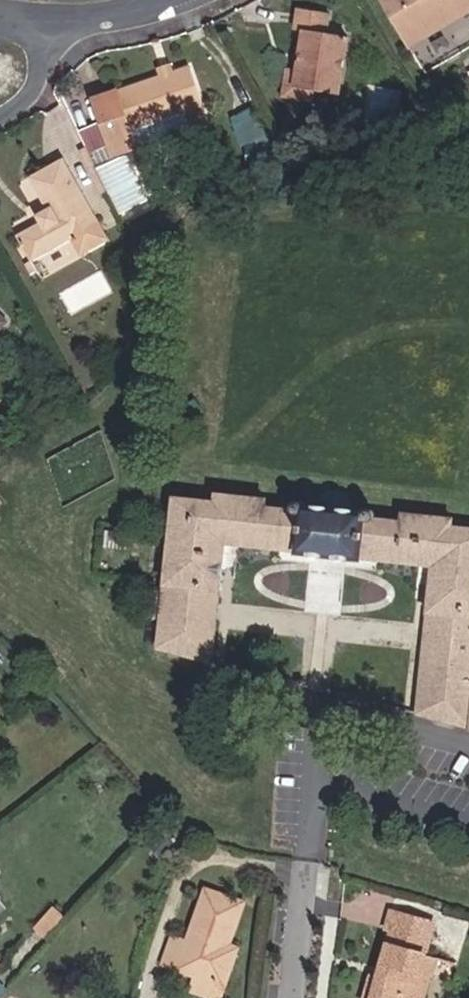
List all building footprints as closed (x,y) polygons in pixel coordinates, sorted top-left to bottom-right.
[(382,0),(409,47),(468,11),(468,0),(382,0)] [(294,31),(303,33),(297,72),(295,86),(311,89),(337,94),(346,39),(326,35),(329,14),(298,10),(294,31)] [(115,99),(97,106),(107,134),(111,148),(130,142),(126,130),(200,105),(188,70),(114,95),(115,99)] [(282,98),(308,104),(311,89),(295,86),(297,72),(288,70),(282,98)] [(143,142),(205,120),(200,105),(126,130),(130,142),(141,138),(143,142)] [(111,148),(107,134),(85,144),(86,146),(97,168),(115,160),(111,148)] [(80,149),(106,205),(112,202),(97,168),(86,146),(80,149)] [(86,257),(108,245),(62,164),(28,183),(46,214),(35,220),(39,227),(15,241),(30,267),(70,244),(77,241),(86,257)] [(80,261),(86,257),(77,241),(70,244),(80,261)] [(159,649),(210,661),(225,545),(232,546),(329,556),(424,566),(430,566),(416,714),(468,728),(468,530),(451,528),(452,519),(401,513),(400,521),(375,519),(375,517),(375,516),(375,515),(374,514),(374,513),(373,512),(373,511),(372,511),(371,510),(370,510),(369,510),(368,510),(367,510),(366,510),(365,510),(364,511),(363,512),(362,513),(303,506),(303,505),(302,504),(301,503),(300,502),(299,502),(298,502),(297,502),(296,502),(295,502),(294,502),(293,503),(292,503),(292,504),(291,505),(291,506),(290,507),(290,508),(290,509),(290,510),(265,507),(266,499),(214,494),(213,494),(212,494),(211,494),(210,494),(209,495),(208,495),(207,496),(206,497),(206,498),(205,498),(205,499),(204,500),(204,501),(204,502),(204,503),(204,504),(173,500),(159,649)] [(235,954),(225,950),(228,943),(243,901),(205,888),(186,940),(173,936),(163,964),(194,974),(225,984),(235,954)] [(34,929),(45,939),(63,919),(52,909),(34,929)] [(387,975),(378,973),(371,997),(424,997),(435,957),(426,954),(435,922),(396,911),(387,943),(396,945),(387,975)] [(235,954),(238,946),(228,943),(225,950),(235,954)] [(378,973),(387,975),(396,945),(387,943),(378,973)] [(358,997),(371,997),(378,973),(367,969),(358,997)] [(212,997),(220,997),(225,984),(194,974),(189,990),(212,997)]
